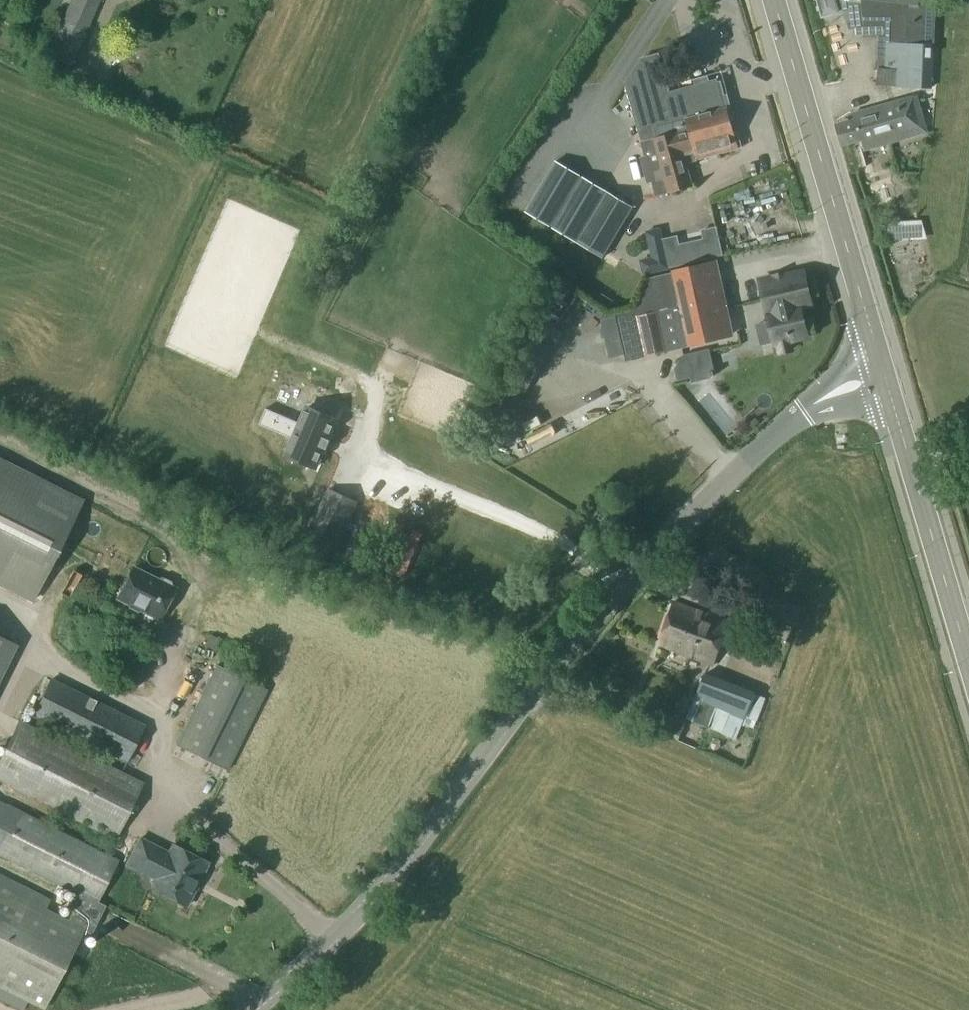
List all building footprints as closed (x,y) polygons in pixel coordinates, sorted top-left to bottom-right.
[(45,54),(73,66),(101,0),(68,0),(45,54)] [(847,29),(864,26),(884,26),(884,67),(874,67),(874,85),(932,87),(932,0),(838,0),(838,1),(847,29)] [(625,83),(642,143),(641,143),(656,195),(691,186),(685,163),(735,149),(724,109),(730,107),(727,94),(721,96),(717,80),(668,94),(657,55),(641,59),(625,83)] [(144,91),(140,103),(149,107),(153,93),(144,91)] [(845,130),(840,131),(842,139),(847,138),(849,143),(862,139),(865,148),(924,132),(915,98),(861,112),(863,120),(844,125),(845,130)] [(555,161),(525,211),(602,258),(632,208),(555,161)] [(679,194),(656,198),(658,207),(681,203),(679,194)] [(909,237),(927,236),(922,222),(909,222),(909,237)] [(709,255),(721,252),(715,225),(703,228),(709,255)] [(646,232),(655,271),(668,268),(659,229),(646,232)] [(636,312),(614,317),(626,364),(728,340),(710,266),(671,275),(671,276),(647,282),(636,312)] [(803,275),(761,286),(776,347),(808,339),(801,310),(811,307),(803,275)] [(622,361),(621,350),(606,351),(607,362),(622,361)] [(709,353),(683,358),(674,373),(677,385),(690,381),(691,387),(715,381),(709,353)] [(702,410),(714,405),(709,391),(696,395),(702,410)] [(328,439),(336,420),(306,408),(299,423),(280,415),(265,409),(258,425),(293,440),(286,455),(315,468),(324,449),(326,450),(326,449),(324,448),(327,440),(330,442),(330,440),(328,439)] [(31,598),(78,503),(0,464),(0,582),(31,598)] [(328,490),(312,527),(342,541),(358,503),(328,490)] [(604,509),(596,516),(604,525),(612,517),(604,509)] [(131,568),(116,598),(129,605),(129,604),(137,608),(137,609),(157,619),(172,588),(169,586),(168,582),(159,577),(156,580),(131,568)] [(675,606),(660,647),(714,665),(729,625),(675,606)] [(0,638),(0,676),(15,645),(0,638)] [(147,640),(129,680),(146,688),(165,648),(147,640)] [(217,667),(177,746),(228,771),(267,692),(217,667)] [(705,674),(687,722),(723,735),(727,728),(737,731),(746,734),(747,732),(742,730),(743,728),(755,733),(770,695),(755,691),(705,674)] [(51,680),(33,717),(127,764),(146,727),(51,680)] [(0,762),(0,783),(115,841),(143,785),(19,723),(0,762)] [(41,1009),(44,1009),(83,931),(91,935),(104,908),(97,904),(118,862),(6,807),(0,819),(0,857),(81,897),(68,923),(47,912),(51,903),(0,877),(0,989),(41,1009)] [(140,840),(127,867),(155,881),(151,890),(186,908),(208,865),(173,847),(169,854),(140,840)]
